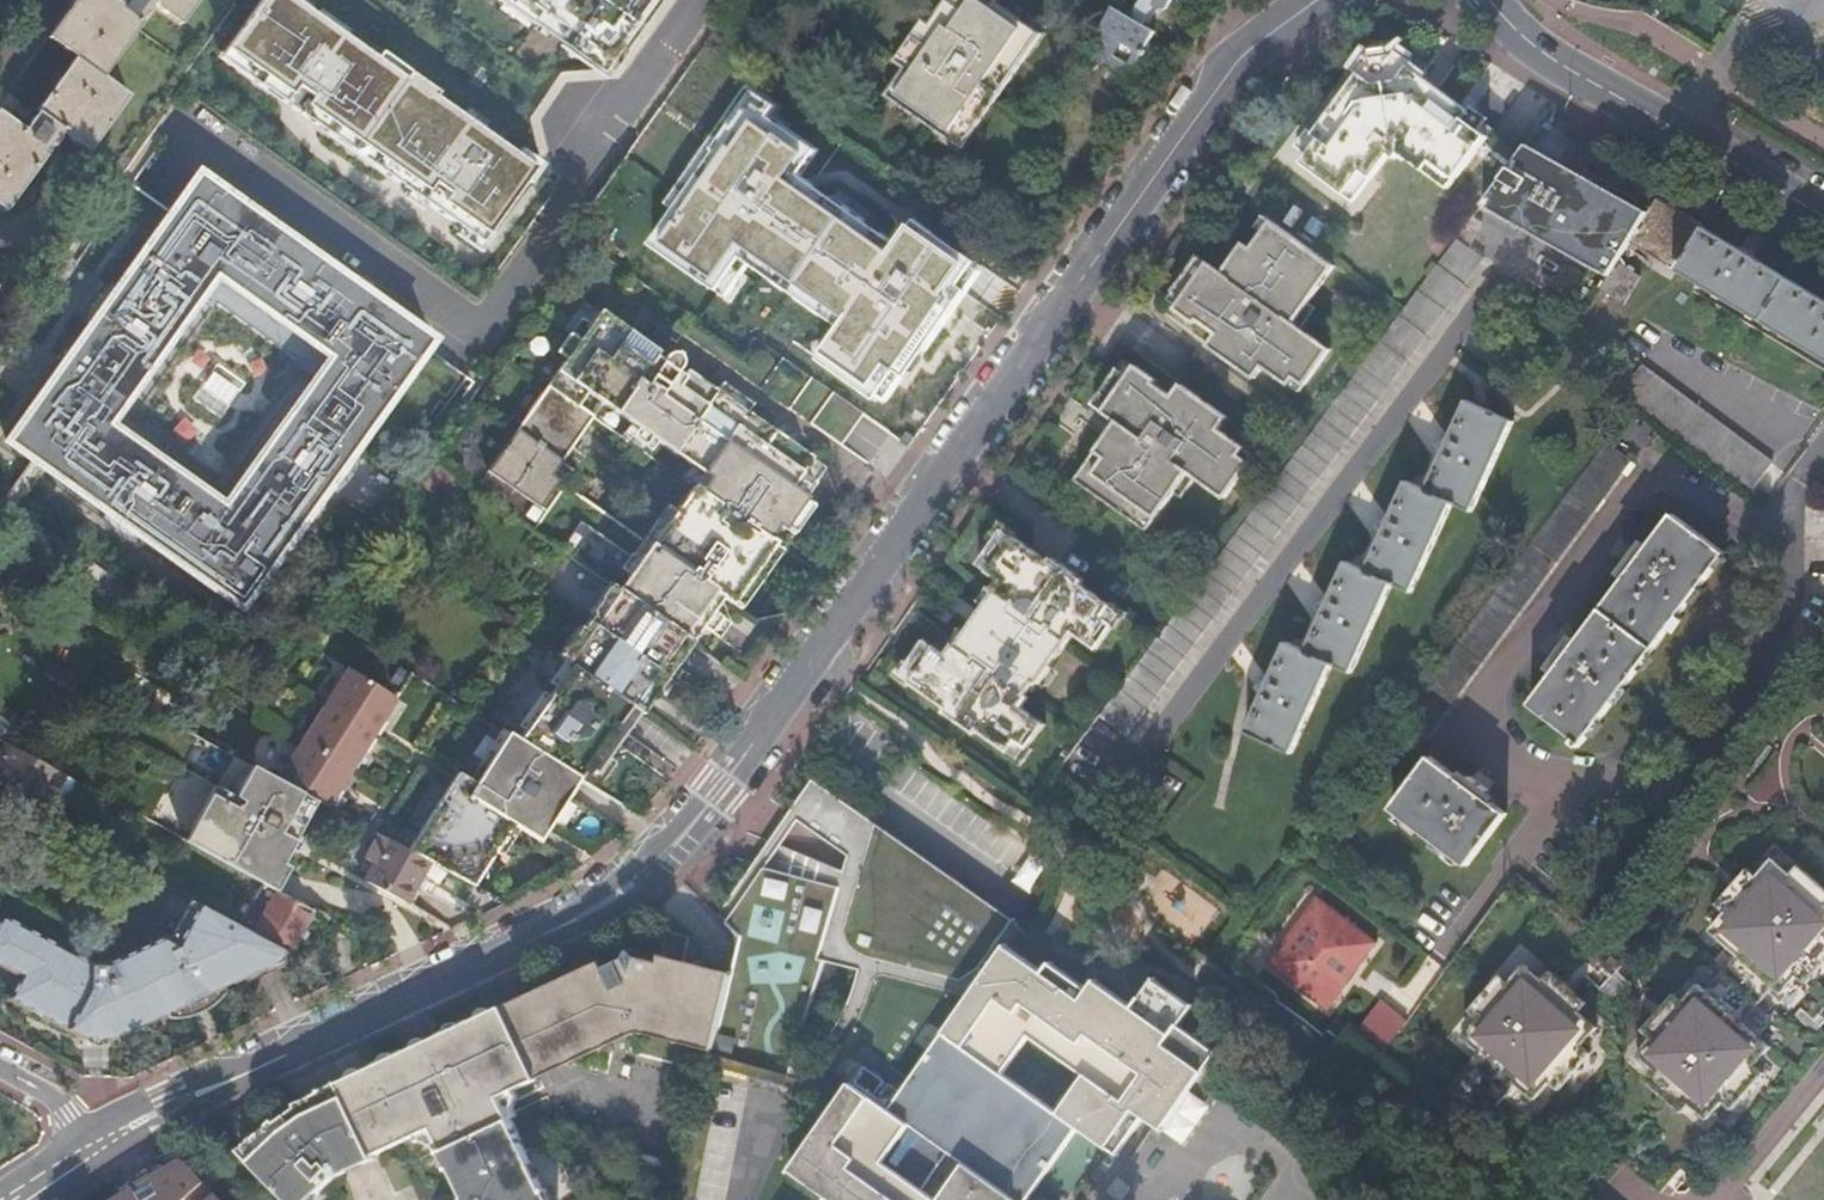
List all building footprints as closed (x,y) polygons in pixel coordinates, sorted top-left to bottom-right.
[(42,154),(40,152),(43,148),(46,150),(54,139),(50,137),(53,134),(82,154),(122,99),(95,79),(138,18),(134,18),(138,13),(140,15),(148,5),(145,3),(147,0),(67,0),(39,38),(67,59),(16,130),(0,118),(0,209),(42,154)] [(177,22),(192,0),(147,0),(177,22)] [(533,165),(297,0),(260,0),(219,59),(484,243),(533,165)] [(653,0),(514,0),(611,67),(653,0)] [(946,5),(928,30),(922,25),(891,69),(902,78),(886,101),(909,118),(959,154),(1040,40),(993,6),(997,0),(938,0),(946,5)] [(1088,54),(1106,65),(1109,60),(1132,74),(1146,53),(1149,54),(1155,42),(1152,41),(1159,29),(1146,21),(1148,18),(1154,21),(1164,6),(1159,3),(1161,0),(1121,0),(1088,54)] [(1404,55),(1400,60),(1415,70),(1418,65),(1404,55)] [(1403,156),(1448,188),(1460,173),(1471,158),(1489,135),(1494,127),(1426,78),(1415,70),(1400,60),(1376,64),(1364,80),(1319,140),(1318,141),(1355,168),(1337,192),(1352,203),(1370,179),(1375,182),(1393,158),(1399,162),(1403,156)] [(1364,80),(1376,64),(1371,61),(1359,77),(1364,80)] [(887,402),(977,266),(914,220),(896,242),(798,175),(816,148),(770,118),(776,106),(750,89),(646,236),(719,294),(744,261),(838,324),(814,359),(887,402)] [(1471,158),(1460,173),(1489,193),(1517,155),(1489,135),(1471,158)] [(1355,168),(1318,141),(1319,140),(1314,137),(1301,154),(1312,162),(1306,170),(1337,192),(1355,168)] [(1546,154),(1527,142),(1525,146),(1544,157),(1546,154)] [(1525,146),(1517,155),(1489,193),(1481,203),(1512,223),(1605,281),(1600,289),(1623,302),(1637,278),(1615,265),(1628,243),(1823,362),(1823,303),(1655,198),(1643,215),(1641,219),(1589,185),(1591,182),(1557,161),(1546,154),(1544,157),(1525,146)] [(252,603),(401,393),(439,420),(480,362),(200,165),(9,434),(252,603)] [(1370,179),(1352,203),(1357,206),(1375,182),(1370,179)] [(1643,215),(1591,182),(1589,185),(1641,219),(1643,215)] [(1268,224),(1260,218),(1252,229),(1259,235),(1268,224)] [(1330,268),(1268,224),(1259,235),(1248,252),(1240,246),(1219,276),(1204,266),(1193,258),(1168,293),(1169,294),(1179,301),(1174,308),(1172,312),(1192,326),(1194,323),(1213,336),(1205,348),(1251,381),(1259,369),(1285,387),(1290,380),(1301,387),(1327,351),(1297,330),(1290,325),(1304,305),(1330,268)] [(1397,315),(1298,447),(1209,566),(1179,606),(1096,717),(1122,736),(1481,257),(1456,237),(1446,249),(1397,315)] [(1179,301),(1169,294),(1164,301),(1174,308),(1179,301)] [(1290,325),(1297,330),(1311,310),(1304,305),(1290,325)] [(595,324),(603,314),(593,306),(585,317),(595,324)] [(611,586),(692,644),(702,631),(713,616),(724,600),(731,605),(774,546),(768,542),(778,528),(784,533),(805,502),(825,474),(746,417),(716,395),(690,377),(685,384),(678,379),(683,372),(684,366),(682,363),(679,358),(672,355),(667,354),(661,357),(656,363),(649,357),(652,353),(603,314),(595,324),(585,317),(558,352),(568,360),(490,470),(539,507),(558,480),(552,475),(604,404),(632,424),(660,443),(690,464),(710,478),(699,494),(693,489),(671,521),(652,548),(644,542),(565,485),(533,530),(611,586)] [(1536,321),(1499,370),(1516,383),(1553,335),(1536,321)] [(834,445),(859,411),(788,359),(762,394),(834,445)] [(1119,365),(1114,372),(1124,379),(1129,372),(1119,365)] [(1631,404),(1747,491),(1769,463),(1639,365),(1617,394),(1631,404)] [(1114,372),(1113,371),(1088,407),(1099,415),(1113,425),(1092,455),(1072,483),(1143,533),(1152,521),(1169,496),(1184,475),(1191,480),(1221,501),(1246,465),(1235,458),(1240,451),(1214,432),(1223,420),(1177,387),(1168,400),(1149,386),(1151,383),(1131,369),(1129,372),(1124,379),(1114,372)] [(1290,380),(1285,387),(1296,394),(1301,387),(1290,380)] [(723,386),(716,395),(746,417),(753,408),(723,386)] [(1278,640),(1238,728),(1288,751),(1329,663),(1349,672),(1390,585),(1409,593),(1451,504),(1468,513),(1510,422),(1463,401),(1446,438),(1422,490),(1403,480),(1383,524),(1361,571),(1340,561),(1300,650),(1278,640)] [(866,416),(859,411),(834,445),(842,450),(866,416)] [(650,458),(660,443),(632,424),(622,439),(650,458)] [(1630,463),(1603,442),(1596,452),(1624,473),(1630,463)] [(1235,458),(1246,465),(1251,458),(1240,451),(1235,458)] [(1624,473),(1596,452),(1559,501),(1587,522),(1624,473)] [(679,479),(693,489),(699,494),(710,478),(690,464),(679,479)] [(1176,501),(1191,480),(1184,475),(1169,496),(1176,501)] [(1587,522),(1559,501),(1523,550),(1488,598),(1516,618),(1587,522)] [(815,509),(805,502),(784,533),(778,528),(768,542),(774,546),(731,605),(740,611),(815,509)] [(663,515),(644,542),(652,548),(671,521),(663,515)] [(1639,550),(1635,556),(1693,599),(1724,558),(1671,518),(1644,554),(1639,550)] [(1077,585),(1080,581),(1048,560),(1046,563),(1011,538),(1001,551),(991,544),(974,568),(995,584),(988,594),(990,596),(952,650),(950,648),(942,658),(920,643),(903,667),(914,675),(906,686),(941,711),(939,714),(970,736),(972,733),(1002,755),(1013,740),(1024,748),(1040,724),(1017,707),(1024,697),(1021,695),(1030,683),(1033,685),(1070,633),(1092,649),(1110,625),(1099,617),(1107,606),(1077,585)] [(1570,644),(1564,652),(1622,695),(1693,599),(1635,556),(1626,569),(1631,572),(1576,649),(1570,644)] [(565,660),(575,667),(640,713),(656,691),(654,689),(664,675),(673,682),(664,696),(665,698),(672,703),(690,677),(687,675),(682,671),(698,648),(692,644),(611,586),(561,657),(565,660)] [(1516,618),(1488,598),(1449,650),(1477,671),(1516,618)] [(0,600),(0,621),(4,623),(12,607),(0,600)] [(728,628),(713,616),(702,631),(718,643),(728,628)] [(687,675),(703,652),(698,648),(682,671),(687,675)] [(1477,671),(1449,650),(1409,703),(1439,723),(1477,671)] [(1622,695),(1564,652),(1556,664),(1562,668),(1535,706),(1586,743),(1622,695)] [(555,694),(575,667),(565,660),(545,688),(555,694)] [(586,782),(589,784),(609,757),(640,713),(575,667),(555,694),(545,688),(539,697),(548,704),(527,734),(521,742),(586,782)] [(656,691),(664,696),(673,682),(664,675),(654,689),(656,691)] [(358,676),(314,738),(364,763),(368,758),(377,744),(381,739),(389,727),(403,707),(358,676)] [(656,691),(640,713),(650,720),(665,698),(664,696),(656,691)] [(548,704),(539,697),(518,727),(527,734),(548,704)] [(650,720),(640,713),(609,757),(618,763),(650,720)] [(394,730),(389,727),(381,739),(385,742),(394,730)] [(498,769),(518,740),(511,735),(490,764),(498,769)] [(317,805),(330,812),(333,808),(342,795),(364,763),(314,738),(281,786),(317,805)] [(457,790),(446,806),(509,838),(512,834),(496,826),(504,811),(511,815),(533,776),(575,798),(586,782),(521,742),(518,740),(498,769),(494,774),(483,790),(475,802),(457,790)] [(377,744),(368,758),(372,761),(381,747),(377,744)] [(8,745),(0,760),(0,783),(43,806),(61,774),(50,768),(8,745)] [(589,784),(608,796),(627,769),(618,763),(609,757),(589,784)] [(1432,759),(1413,785),(1491,840),(1509,814),(1491,801),(1495,795),(1474,781),(1470,786),(1432,759)] [(262,885),(271,890),(281,872),(282,873),(284,869),(282,868),(317,805),(281,786),(250,768),(244,778),(231,801),(227,798),(214,791),(185,843),(262,885)] [(476,785),(483,790),(494,774),(487,769),(476,785)] [(231,801),(244,778),(240,776),(227,798),(231,801)] [(496,826),(512,834),(515,829),(523,817),(541,829),(550,835),(575,798),(533,776),(511,815),(504,811),(496,826)] [(465,778),(457,790),(475,802),(483,790),(476,785),(465,778)] [(1491,840),(1413,785),(1394,811),(1471,868),(1491,840)] [(733,949),(730,960),(726,973),(722,989),(717,1009),(711,1037),(709,1047),(707,1056),(785,1073),(810,953),(846,961),(843,985),(837,1008),(826,1029),(907,1085),(885,1116),(848,1090),(789,1179),(818,1199),(1037,1199),(1082,1133),(1122,1160),(1148,1120),(1168,1134),(1221,1054),(1183,1028),(1197,1008),(1155,980),(1136,1008),(1096,981),(1088,992),(1051,967),(1043,979),(1000,950),(979,981),(970,975),(1002,930),(807,792),(758,861),(750,889),(738,931),(733,949)] [(346,798),(342,795),(333,808),(337,810),(346,798)] [(509,838),(446,806),(410,856),(429,867),(474,891),(495,859),(509,838)] [(523,817),(515,829),(524,835),(534,842),(541,829),(523,817)] [(515,829),(512,834),(521,839),(524,835),(515,829)] [(541,829),(534,842),(542,847),(550,835),(541,829)] [(521,839),(512,834),(509,838),(518,843),(521,839)] [(381,841),(373,836),(366,848),(374,852),(381,841)] [(518,843),(509,838),(495,859),(496,859),(497,860),(499,861),(500,861),(502,861),(504,861),(505,860),(506,859),(508,858),(518,843)] [(368,883),(410,906),(419,887),(429,867),(410,856),(403,853),(381,841),(374,852),(368,862),(377,867),(368,883)] [(758,861),(711,928),(733,949),(738,931),(750,889),(758,861)] [(1740,958),(1708,994),(1701,988),(1686,1005),(1676,997),(1645,1033),(1654,1040),(1638,1058),(1655,1074),(1647,1084),(1683,1115),(1691,1106),(1709,1122),(1724,1104),(1733,1112),(1766,1075),(1758,1067),(1772,1051),(1744,1026),(1775,990),(1784,997),(1800,979),(1809,987),(1823,971),(1823,890),(1802,870),(1794,879),(1776,863),(1761,881),(1752,873),(1720,908),(1729,916),(1713,934),(1740,958)] [(281,872),(271,890),(279,895),(291,872),(284,869),(282,873),(281,872)] [(0,880),(0,994),(66,1028),(72,1029),(73,1022),(94,1024),(93,1031),(101,1032),(108,1029),(137,1017),(154,1011),(156,1014),(173,1012),(195,1006),(218,993),(226,987),(224,981),(242,973),(281,956),(283,951),(239,927),(195,903),(174,943),(164,947),(157,935),(94,955),(77,954),(54,943),(69,915),(0,880)] [(262,885),(239,927),(283,951),(288,954),(311,912),(279,895),(271,890),(262,885)] [(410,906),(417,909),(426,891),(419,887),(410,906)] [(489,899),(475,891),(467,905),(481,913),(489,899)] [(1318,898),(1288,937),(1350,982),(1380,943),(1318,898)] [(256,1152),(307,1199),(314,1199),(344,1169),(383,1151),(384,1146),(437,1120),(446,1139),(452,1138),(468,1171),(463,1175),(471,1191),(467,1199),(550,1199),(543,1186),(549,1180),(510,1088),(634,1028),(709,1047),(711,1037),(717,1009),(722,989),(726,973),(683,963),(687,943),(662,937),(656,959),(640,956),(638,952),(612,960),(609,964),(601,960),(452,1029),(345,1080),(349,1087),(332,1095),(328,1088),(305,1099),(307,1105),(286,1115),(283,1111),(280,1110),(262,1130),(269,1137),(256,1152)] [(1288,937),(1267,966),(1329,1011),(1350,982),(1288,937)] [(284,962),(288,954),(283,951),(281,956),(242,973),(245,979),(284,962)] [(1624,968),(1615,959),(1607,968),(1616,977),(1624,968)] [(1588,1020),(1596,1011),(1554,973),(1546,982),(1529,967),(1513,984),(1504,976),(1472,1011),(1481,1019),(1465,1037),(1483,1053),(1474,1062),(1510,1094),(1518,1085),(1536,1101),(1551,1083),(1560,1091),(1592,1056),(1583,1048),(1599,1030),(1588,1020)] [(1377,1010),(1354,1039),(1379,1057),(1391,1040),(1401,1028),(1377,1010)] [(140,1024),(137,1017),(108,1029),(111,1036),(140,1024)] [(73,1022),(72,1029),(93,1031),(94,1024),(73,1022)] [(1510,1094),(1474,1062),(1442,1098),(1478,1130),(1510,1094)] [(345,1080),(328,1088),(332,1095),(349,1087),(345,1080)] [(262,1130),(248,1145),(256,1152),(269,1137),(262,1130)] [(452,1138),(446,1139),(463,1175),(468,1171),(452,1138)] [(182,1197),(183,1198),(208,1172),(185,1151),(168,1162),(127,1189),(109,1199),(178,1199),(182,1197)] [(123,1184),(127,1189),(168,1162),(165,1157),(123,1184)] [(208,1172),(183,1198),(185,1199),(204,1199),(220,1183),(208,1172)] [(549,1180),(543,1186),(550,1199),(557,1199),(549,1180)] [(220,1183),(204,1199),(238,1199),(220,1183)]
